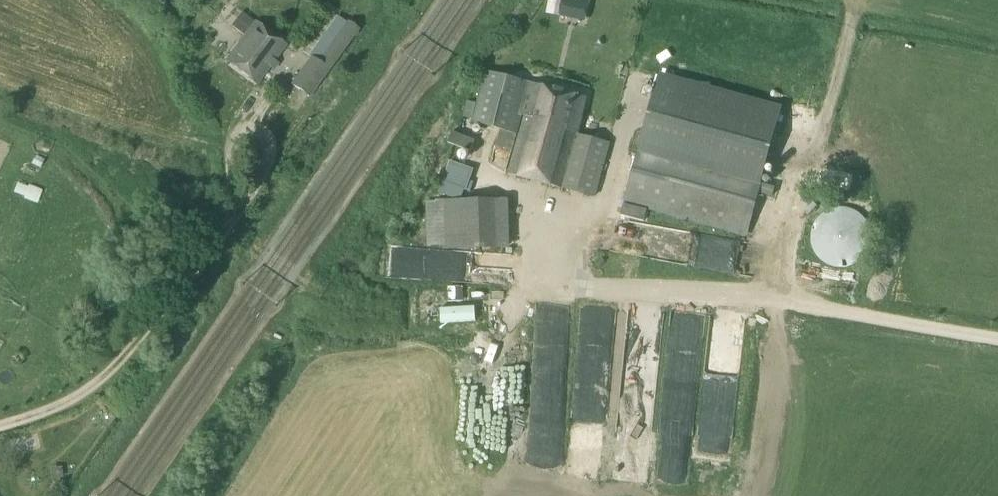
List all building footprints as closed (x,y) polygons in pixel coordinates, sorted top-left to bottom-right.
[(567,16),(595,18),(596,0),(568,0),(567,16)] [(302,52),(311,58),(318,63),(347,22),(331,11),(302,52)] [(318,63),(311,58),(291,85),(308,98),(357,30),(347,22),(318,63)] [(226,62),(256,85),(285,46),(255,23),(226,62)] [(494,147),(513,152),(508,174),(563,189),(563,188),(577,136),(587,98),(486,71),(472,123),(500,130),(494,147)] [(626,203),(745,237),(780,113),(661,79),(626,203)] [(577,136),(563,188),(594,197),(608,144),(577,136)] [(453,160),(447,181),(471,187),(477,167),(453,160)] [(494,197),(441,202),(446,252),(499,246),(494,197)] [(811,239),(811,245),(813,250),(816,254),(820,259),(824,262),(830,265),(835,267),(840,268),(853,265),(858,262),(862,259),(864,255),(867,252),(868,248),(870,243),(870,238),(870,234),(869,229),(868,225),(866,222),(863,218),(860,215),(855,211),(849,209),(843,208),(838,208),(832,209),(827,211),(824,213),(819,216),(816,220),(814,224),(812,228),(811,233),(811,239)] [(402,247),(402,272),(425,271),(424,247),(402,247)] [(582,447),(597,450),(601,432),(586,428),(582,447)]
